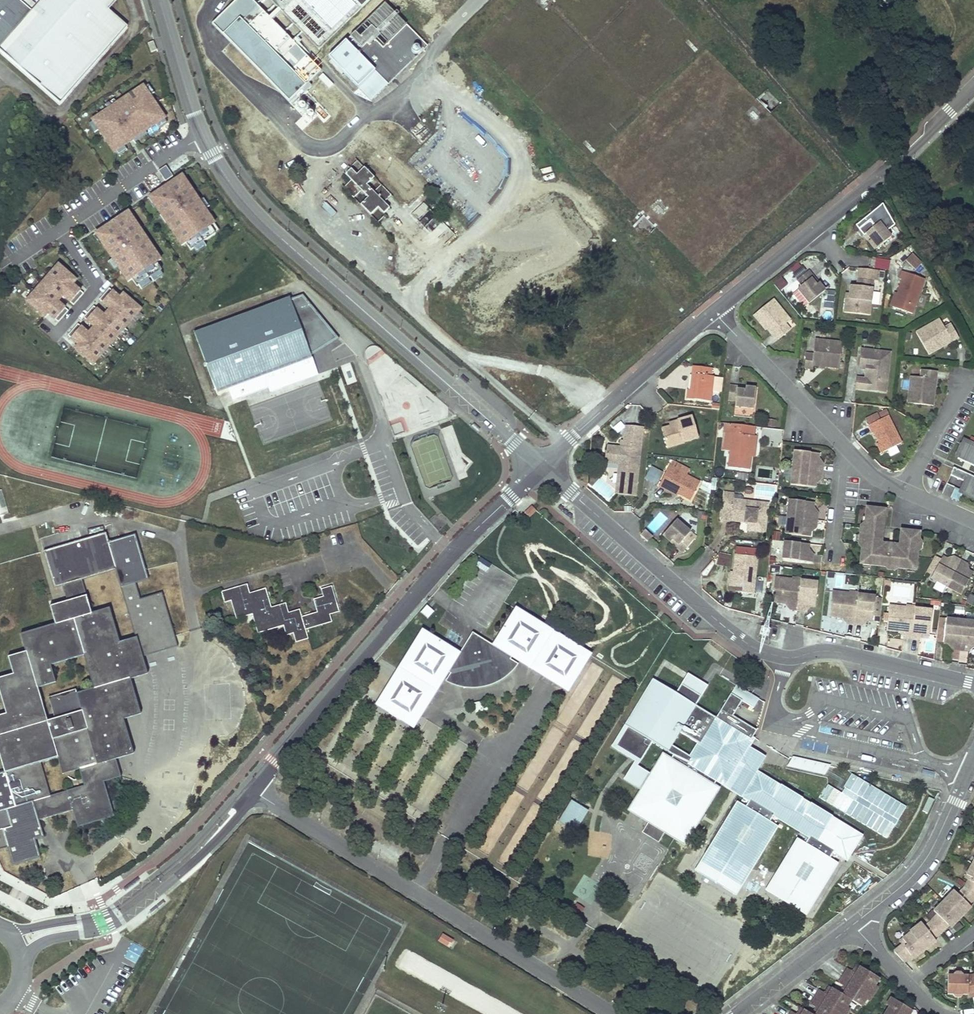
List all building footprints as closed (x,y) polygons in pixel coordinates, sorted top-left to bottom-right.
[(59,101),(125,26),(107,10),(115,0),(42,0),(33,11),(21,0),(0,0),(0,49),(59,101)] [(318,50),(370,0),(269,0),(318,50)] [(427,47),(385,4),(330,58),(358,86),(374,71),(388,86),(427,47)] [(290,41),(296,34),(281,22),(275,30),(290,41)] [(262,69),(277,45),(257,32),(253,38),(243,31),(231,50),(262,69)] [(164,119),(142,86),(91,120),(113,153),(128,143),(127,142),(143,131),(144,132),(164,119)] [(417,93),(411,98),(418,105),(424,100),(417,93)] [(419,142),(430,134),(422,124),(412,132),(419,142)] [(351,181),(344,188),(376,221),(389,208),(384,203),(391,196),(357,161),(349,168),(351,170),(345,176),(351,181)] [(262,184),(269,179),(258,164),(251,168),(262,184)] [(185,187),(179,178),(151,197),(157,206),(155,207),(160,216),(163,214),(168,222),(166,224),(181,246),(185,243),(190,250),(215,234),(210,227),(214,224),(188,185),(185,187)] [(423,228),(435,216),(423,203),(410,215),(423,228)] [(132,223),(126,214),(97,233),(104,242),(101,244),(128,283),(132,280),(137,287),(161,271),(156,264),(161,261),(151,246),(148,248),(143,240),(145,238),(134,222),(132,223)] [(437,217),(424,228),(442,248),(455,237),(437,217)] [(871,223),(859,234),(864,240),(866,238),(871,244),(869,246),(875,253),(892,239),(880,226),(876,229),(871,223)] [(917,274),(923,267),(912,257),(906,264),(917,274)] [(76,281),(58,265),(26,302),(44,318),(48,314),(58,323),(68,311),(58,302),(63,296),(73,305),(83,294),(73,285),(76,281)] [(879,273),(859,270),(857,290),(850,289),(849,297),(849,300),(846,300),(844,316),(870,319),(874,285),(878,285),(879,273)] [(810,274),(797,285),(801,290),(797,293),(809,308),(826,293),(820,286),(817,288),(812,281),(814,279),(810,274)] [(773,283),(781,290),(788,283),(780,275),(773,283)] [(897,297),(892,310),(913,317),(926,283),(902,275),(899,282),(902,283),(897,297)] [(120,298),(109,289),(100,300),(111,309),(104,316),(93,307),(84,318),(94,327),(89,333),(78,324),(67,336),(78,345),(74,349),(93,365),(141,310),(123,294),(120,298)] [(194,333),(215,390),(227,386),(232,400),(267,387),(269,392),(310,377),(308,372),(315,369),(290,299),(194,333)] [(773,302),(753,320),(763,331),(765,329),(768,332),(777,343),(790,332),(786,326),(790,322),(773,302)] [(939,322),(916,335),(929,359),(944,350),(942,346),(950,342),(952,345),(959,342),(951,327),(944,331),(939,322)] [(806,356),(805,372),(812,372),(813,369),(839,371),(842,345),(815,342),(813,357),(806,356)] [(942,346),(944,350),(952,345),(950,342),(942,346)] [(861,352),(859,373),(865,374),(867,374),(867,381),(864,381),(857,380),(855,393),(887,396),(888,383),(884,379),(886,365),(891,362),(892,355),(861,352)] [(315,369),(308,372),(310,377),(317,375),(315,369)] [(712,371),(693,369),(692,377),(696,377),(694,393),(690,393),(687,392),(687,401),(711,404),(712,392),(714,380),(714,379),(711,379),(712,371)] [(920,381),(910,380),(907,406),(934,409),(935,401),(931,401),(933,382),(937,383),(938,375),(921,373),(920,381)] [(714,380),(712,392),(722,393),(723,381),(714,380)] [(738,389),(730,388),(729,404),(736,405),(735,410),(754,412),(756,390),(746,389),(745,392),(737,391),(738,389)] [(866,422),(869,428),(880,422),(877,416),(866,422)] [(869,428),(867,429),(871,436),(873,436),(878,445),(883,454),(901,445),(888,418),(880,422),(869,428)] [(670,429),(662,431),(668,450),(698,441),(692,419),(677,423),(678,426),(670,429)] [(755,429),(728,426),(727,436),(732,436),(728,469),(750,472),(752,460),(754,439),(755,429)] [(609,455),(607,454),(606,466),(619,467),(616,489),(632,491),(632,488),(638,489),(645,431),(625,429),(624,443),(622,443),(621,449),(610,448),(609,455)] [(965,445),(958,462),(973,469),(973,449),(965,445)] [(793,454),(790,487),(816,489),(816,486),(817,481),(822,482),(823,466),(818,465),(819,461),(819,456),(793,454)] [(645,479),(658,483),(662,468),(649,465),(645,479)] [(671,469),(660,490),(674,497),(676,495),(678,497),(690,503),(700,484),(671,469)] [(13,516),(2,477),(0,477),(0,520),(13,516)] [(970,477),(963,495),(973,500),(973,479),(970,477)] [(632,491),(616,489),(615,496),(637,499),(638,489),(632,488),(632,491)] [(734,496),(724,494),(721,523),(729,524),(730,520),(744,522),(743,525),(747,526),(747,533),(765,535),(769,505),(734,502),(734,496)] [(788,503),(784,536),(810,538),(811,534),(811,528),(816,529),(818,515),(813,514),(814,509),(814,505),(788,503)] [(532,509),(526,515),(530,519),(537,513),(532,509)] [(885,512),(865,509),(864,524),(861,551),(859,566),(883,569),(897,571),(915,573),(917,554),(919,541),(919,533),(900,531),(898,546),(882,545),(885,512)] [(677,522),(663,538),(670,544),(672,543),(678,548),(677,550),(683,555),(693,543),(687,538),(691,534),(677,522)] [(653,539),(645,532),(641,538),(649,544),(653,539)] [(54,587),(62,585),(80,579),(115,570),(136,638),(119,643),(124,662),(142,656),(177,646),(174,636),(162,593),(140,600),(135,583),(147,579),(135,535),(108,542),(106,534),(62,546),(44,552),(54,587)] [(809,551),(809,546),(783,544),(781,561),(813,564),(813,556),(809,556),(809,551)] [(730,565),(731,553),(717,552),(716,564),(730,565)] [(758,560),(736,558),(733,584),(745,586),(744,595),(754,596),(758,560)] [(930,581),(960,597),(972,575),(969,573),(964,570),(966,566),(953,558),(950,563),(946,561),(942,559),(930,581)] [(733,584),(734,574),(730,574),(729,593),(744,595),(745,586),(733,584)] [(62,585),(64,593),(67,602),(50,607),(55,625),(20,635),(25,653),(8,659),(13,675),(0,679),(0,697),(5,715),(47,721),(37,688),(54,682),(49,665),(83,655),(93,689),(113,683),(124,662),(119,643),(108,609),(90,614),(80,579),(62,585)] [(792,581),(777,579),(774,605),(786,606),(792,607),(792,612),(806,614),(807,609),(812,609),(817,610),(820,584),(803,582),(792,581)] [(913,597),(914,584),(890,582),(889,596),(913,597)] [(247,585),(222,592),(225,602),(231,600),(236,619),(252,614),(258,633),(284,625),(287,635),(293,634),(296,642),(308,639),(305,630),(332,622),(330,615),(339,612),(332,587),(321,590),(323,597),(313,600),(317,613),(302,617),(299,610),(288,613),(285,603),(271,608),(266,589),(250,594),(247,585)] [(834,593),(831,619),(843,621),(848,621),(848,626),(863,628),(863,623),(868,624),(873,624),(876,598),(859,596),(847,595),(834,593)] [(906,609),(890,607),(888,633),(900,634),(906,635),(905,640),(920,642),(921,637),(925,637),(930,637),(932,611),(916,610),(906,609)] [(427,608),(422,614),(428,620),(434,614),(427,608)] [(423,632),(376,707),(413,730),(447,675),(461,683),(458,687),(508,675),(504,673),(512,659),(568,694),(592,656),(516,610),(493,647),(478,638),(469,640),(460,655),(442,644),(423,632)] [(945,646),(949,647),(954,647),(953,652),(968,654),(968,649),(973,650),(973,624),(948,621),(945,646)] [(104,724),(114,759),(131,754),(122,719),(139,714),(129,679),(147,674),(142,656),(124,662),(113,683),(115,691),(126,688),(130,703),(112,709),(104,724)] [(652,744),(673,757),(687,764),(715,720),(696,708),(707,688),(703,685),(687,676),(675,695),(655,683),(615,748),(632,758),(641,763),(652,744)] [(47,721),(5,715),(0,716),(0,759),(4,772),(0,773),(0,811),(5,810),(49,796),(40,763),(57,758),(62,775),(78,770),(83,787),(103,782),(119,777),(114,759),(104,724),(112,709),(130,703),(126,688),(115,691),(113,683),(93,689),(76,694),(75,690),(48,698),(54,719),(47,721)] [(753,710),(759,700),(736,686),(716,719),(715,718),(715,720),(751,741),(753,737),(757,732),(732,718),(741,703),(753,710)] [(643,793),(631,812),(649,823),(655,813),(672,824),(666,833),(674,838),(684,844),(695,825),(693,824),(703,808),(705,809),(716,791),(713,789),(717,781),(736,792),(750,801),(746,809),(740,805),(728,823),(731,824),(726,832),(724,831),(713,849),(719,852),(714,860),(722,865),(725,860),(733,866),(731,871),(739,875),(744,867),(749,871),(760,852),(758,851),(762,844),(765,845),(776,827),(770,823),(774,816),(810,837),(806,845),(800,841),(773,885),(786,893),(785,895),(795,901),(796,899),(809,907),(820,889),(818,887),(823,880),(825,881),(836,863),(830,860),(835,852),(846,859),(848,857),(859,838),(839,826),(837,829),(829,824),(831,821),(809,807),(807,811),(799,806),(801,803),(779,789),(777,793),(769,788),(771,784),(758,776),(755,780),(752,778),(764,759),(747,748),(751,741),(715,720),(687,764),(673,757),(670,763),(663,759),(652,777),(654,778),(645,794),(643,793)] [(790,757),(789,768),(828,772),(829,761),(790,757)] [(652,777),(634,766),(624,782),(643,793),(645,794),(654,778),(652,777)] [(5,810),(10,827),(0,830),(0,850),(7,848),(12,865),(39,857),(34,840),(42,837),(38,820),(47,817),(65,812),(72,810),(76,821),(77,827),(112,817),(103,782),(83,787),(49,796),(5,810)] [(589,812),(572,801),(559,822),(576,833),(589,812)] [(672,824),(655,813),(649,823),(642,834),(659,844),(666,833),(672,824)] [(719,852),(713,849),(697,874),(734,896),(749,871),(744,867),(739,875),(731,871),(733,866),(725,860),(722,865),(714,860),(719,852)] [(894,952),(904,962),(914,954),(916,955),(931,943),(932,940),(941,933),(951,923),(953,923),(960,916),(962,918),(967,913),(967,907),(973,899),(973,863),(966,878),(969,880),(966,888),(959,894),(956,891),(935,911),(939,915),(932,922),(925,927),(922,924),(910,932),(911,934),(901,942),(903,945),(894,952)] [(786,893),(773,885),(768,893),(776,898),(804,915),(809,907),(796,899),(795,901),(785,895),(786,893)] [(438,941),(450,947),(454,938),(442,932),(438,941)] [(848,989),(844,996),(841,994),(834,990),(830,997),(826,994),(820,991),(812,1005),(817,1009),(821,1011),(819,1013),(842,1013),(851,1000),(862,1007),(879,979),(861,968),(857,975),(854,973),(848,969),(839,983),(846,987),(848,989)] [(949,975),(949,995),(968,996),(973,995),(973,975),(972,976),(949,975)] [(913,1011),(894,1000),(886,1013),(911,1013),(913,1011)]
